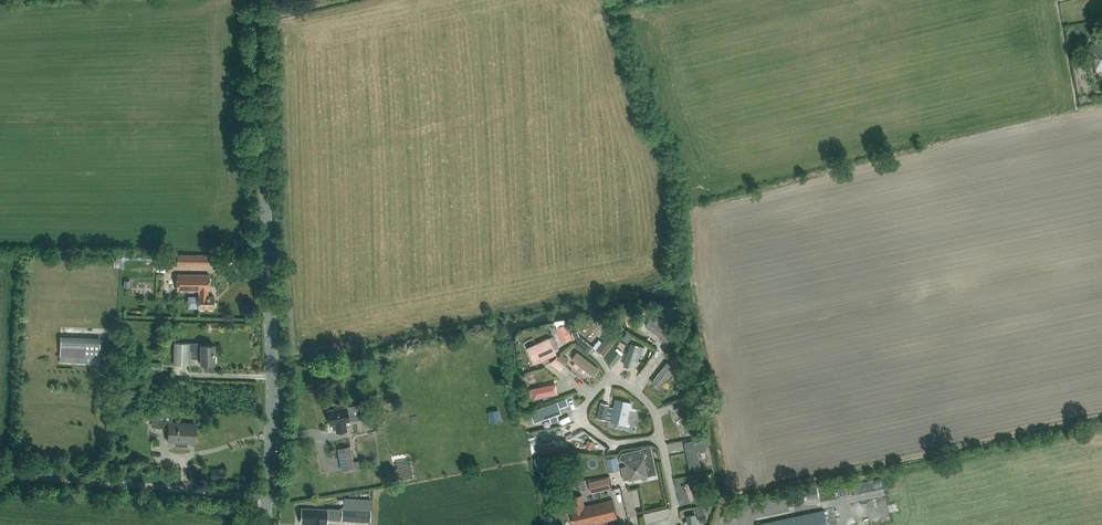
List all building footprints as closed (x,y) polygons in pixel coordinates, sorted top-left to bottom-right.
[(1092,44),(1097,70),(1101,69),(1101,42),(1092,44)] [(175,255),(175,264),(177,264),(177,266),(211,266),(211,255),(177,255),(175,255)] [(209,290),(210,274),(178,273),(177,289),(200,289),(200,295),(198,295),(198,307),(214,308),(214,295),(206,295),(207,290),(209,290)] [(678,306),(654,310),(656,322),(658,324),(668,322),(668,326),(680,324),(680,320),(681,320),(679,308),(678,306)] [(645,325),(655,332),(667,342),(673,335),(651,318),(645,325)] [(568,341),(573,339),(566,324),(561,326),(568,341)] [(594,346),(596,349),(604,355),(621,333),(614,327),(607,336),(606,337),(602,342),(599,339),(594,346)] [(580,337),(579,334),(577,330),(572,332),(574,339),(580,337)] [(627,332),(622,339),(627,343),(632,336),(627,332)] [(532,359),(554,349),(554,350),(559,348),(553,336),(549,338),(527,348),(532,359)] [(581,336),(575,343),(588,354),(594,346),(581,336)] [(686,336),(681,337),(678,338),(679,345),(688,343),(686,336)] [(99,356),(100,339),(61,338),(60,355),(99,356)] [(214,344),(200,344),(200,342),(176,341),(175,363),(189,364),(189,358),(200,358),(200,363),(205,363),(204,369),(211,369),(212,363),(214,363),(214,344)] [(632,368),(635,360),(639,361),(641,354),(643,355),(646,347),(640,345),(631,343),(627,356),(626,359),(624,365),(632,368)] [(606,360),(613,366),(622,355),(621,355),(615,350),(614,350),(606,360)] [(577,351),(573,357),(572,359),(594,376),(599,369),(577,351)] [(569,359),(564,355),(561,353),(557,360),(564,365),(569,359)] [(667,362),(657,374),(651,382),(659,388),(675,368),(667,362)] [(533,388),(533,389),(529,389),(531,398),(557,393),(556,384),(533,388)] [(676,393),(679,394),(687,395),(688,387),(677,385),(676,393)] [(694,396),(686,400),(690,409),(699,405),(694,396)] [(626,425),(631,403),(615,399),(610,421),(626,425)] [(557,402),(531,411),(535,422),(561,413),(557,402)] [(335,406),(336,408),(328,410),(330,425),(334,424),(335,432),(346,431),(345,421),(361,419),(359,406),(347,408),(347,406),(342,407),(342,403),(334,404),(334,406),(335,406)] [(605,419),(609,404),(601,403),(598,418),(605,419)] [(675,408),(683,424),(688,433),(696,429),(683,404),(675,408)] [(171,424),(172,415),(157,414),(158,410),(132,409),(132,415),(152,416),(151,426),(156,428),(168,429),(167,442),(174,442),(174,445),(175,446),(186,447),(187,446),(187,440),(194,440),(195,425),(171,424)] [(490,419),(500,417),(498,409),(489,411),(490,419)] [(699,451),(708,449),(706,437),(685,441),(691,470),(702,467),(699,451)] [(564,439),(555,440),(541,443),(542,452),(565,448),(564,439)] [(622,453),(618,459),(625,463),(629,480),(657,474),(651,445),(642,447),(642,448),(622,453)] [(352,469),(348,447),(338,449),(342,471),(352,469)] [(547,456),(533,459),(536,472),(551,469),(547,456)] [(616,456),(606,458),(609,471),(616,470),(614,461),(617,460),(616,456)] [(362,460),(354,461),(355,468),(364,467),(362,460)] [(224,479),(225,469),(211,468),(210,478),(224,479)] [(700,476),(701,481),(701,483),(710,481),(708,474),(700,476)] [(597,480),(600,491),(611,488),(608,477),(597,480)] [(688,482),(692,492),(697,504),(706,500),(697,479),(688,482)] [(591,493),(600,491),(597,480),(589,482),(591,493)] [(639,488),(634,489),(638,505),(643,503),(639,488)] [(818,495),(817,488),(804,491),(804,490),(800,491),(801,498),(805,497),(805,498),(818,495)] [(582,495),(569,498),(572,512),(571,512),(574,524),(594,520),(595,523),(601,521),(617,517),(613,499),(597,503),(589,505),(584,506),(582,495)] [(345,498),(344,509),(370,510),(371,500),(357,499),(345,498)] [(670,506),(645,513),(648,523),(673,516),(670,506)] [(326,524),(327,509),(314,509),(302,508),(301,523),(311,524),(326,524)] [(824,510),(757,524),(827,524),(824,510)] [(686,516),(686,517),(688,524),(697,524),(695,515),(694,514),(686,516)] [(708,520),(706,514),(699,515),(700,522),(708,520)]
